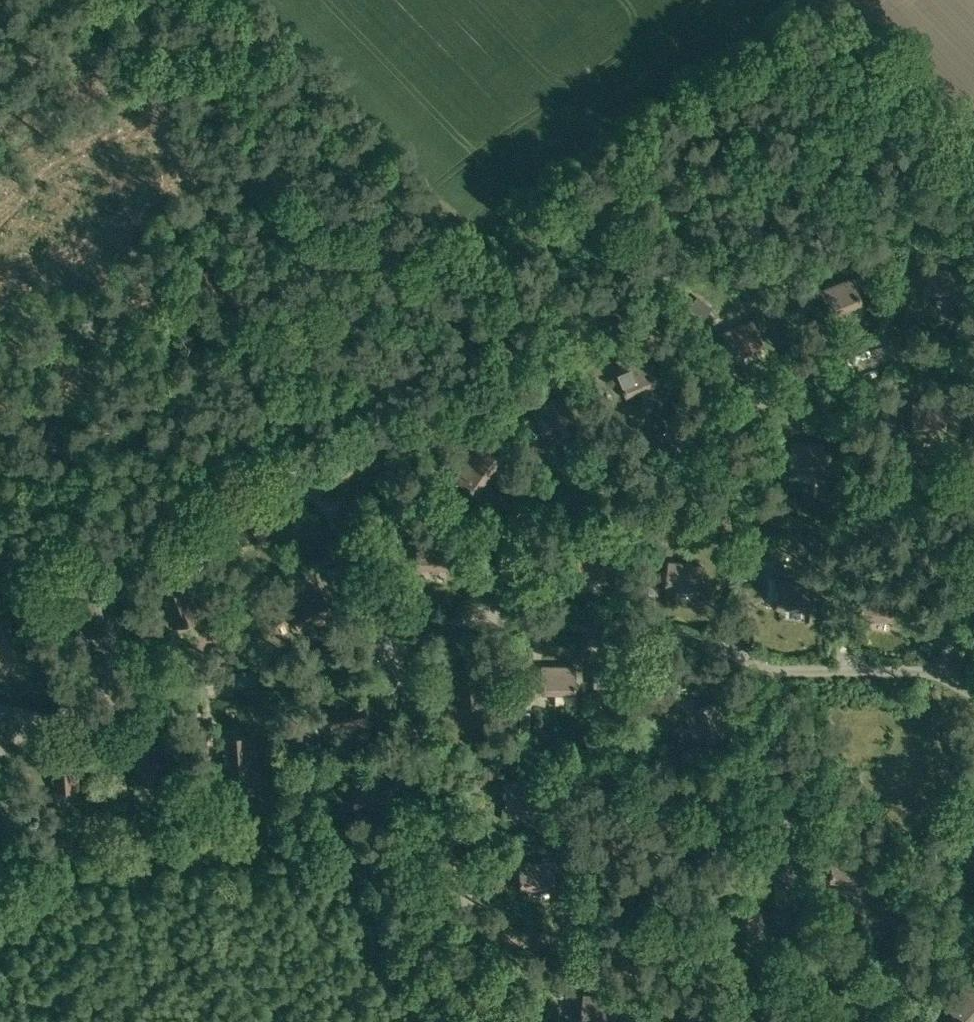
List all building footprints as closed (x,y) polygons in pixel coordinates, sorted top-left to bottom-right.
[(933,236),(926,230),(914,244),(921,250),(933,236)] [(922,292),(955,300),(962,274),(928,265),(922,292)] [(820,290),(831,316),(862,303),(852,277),(820,290)] [(692,297),(681,289),(674,299),(684,307),(692,297)] [(722,332),(732,358),(764,345),(753,319),(722,332)] [(600,361),(589,353),(581,364),(592,372),(600,361)] [(616,372),(626,398),(658,384),(647,359),(616,372)] [(531,409),(542,434),(574,420),(562,395),(531,409)] [(910,429),(945,430),(946,403),(912,401),(910,429)] [(423,424),(418,431),(419,431),(428,438),(433,431),(431,429),(423,424)] [(367,433),(373,444),(385,438),(379,427),(367,433)] [(788,469),(822,471),(824,443),(790,441),(788,469)] [(334,459),(346,483),(377,468),(365,444),(334,459)] [(500,460),(477,444),(453,479),(476,494),(500,460)] [(966,468),(973,473),(973,456),(966,468)] [(732,532),(730,518),(712,521),(714,535),(732,532)] [(571,527),(570,538),(587,540),(588,529),(571,527)] [(754,547),(757,533),(748,531),(745,545),(754,547)] [(865,541),(853,539),(852,546),(864,547),(865,541)] [(416,568),(450,569),(451,541),(417,540),(416,568)] [(570,577),(604,580),(607,553),(572,549),(570,577)] [(758,555),(744,564),(754,579),(767,570),(758,555)] [(664,588),(698,592),(702,565),(668,561),(664,588)] [(52,577),(62,574),(59,567),(49,571),(52,577)] [(776,608),(810,611),(813,583),(778,580),(776,608)] [(160,594),(172,626),(198,617),(186,585),(160,594)] [(19,609),(27,605),(20,588),(12,591),(19,609)] [(291,606),(302,631),(333,616),(322,592),(291,606)] [(75,605),(89,636),(114,625),(100,594),(75,605)] [(4,662),(29,650),(14,619),(0,625),(0,652),(4,662)] [(541,693),(575,694),(576,666),(541,666),(541,693)] [(455,672),(458,705),(485,703),(482,670),(455,672)] [(328,705),(333,733),(367,727),(362,699),(328,705)] [(696,707),(707,740),(733,732),(723,699),(696,707)] [(530,725),(530,711),(520,711),(520,725),(521,725),(521,731),(529,731),(529,725),(530,725)] [(222,737),(225,772),(253,770),(250,736),(222,737)] [(198,749),(210,749),(210,738),(198,739),(198,749)] [(134,748),(138,782),(165,780),(162,745),(134,748)] [(49,755),(51,790),(79,788),(77,753),(49,755)] [(484,777),(494,778),(494,769),(484,768),(484,777)] [(350,785),(356,812),(391,804),(385,777),(350,785)] [(118,790),(118,778),(109,778),(109,791),(118,790)] [(505,807),(539,808),(541,781),(506,779),(505,807)] [(754,833),(751,825),(736,830),(739,838),(754,833)] [(829,881),(864,884),(866,857),(832,853),(829,881)] [(487,870),(486,856),(478,857),(478,870),(487,870)] [(731,859),(718,863),(721,872),(734,868),(731,859)] [(519,861),(520,889),(554,887),(553,860),(519,861)] [(729,908),(742,940),(768,930),(755,898),(729,908)] [(573,977),(585,978),(585,968),(574,967),(573,977)] [(963,1021),(969,1021),(973,1017),(973,986),(969,981),(946,1007),(963,1021)] [(589,1021),(614,1021),(617,998),(583,993),(579,1021),(589,1021)] [(908,1011),(898,1010),(898,1021),(907,1021),(908,1011)]
